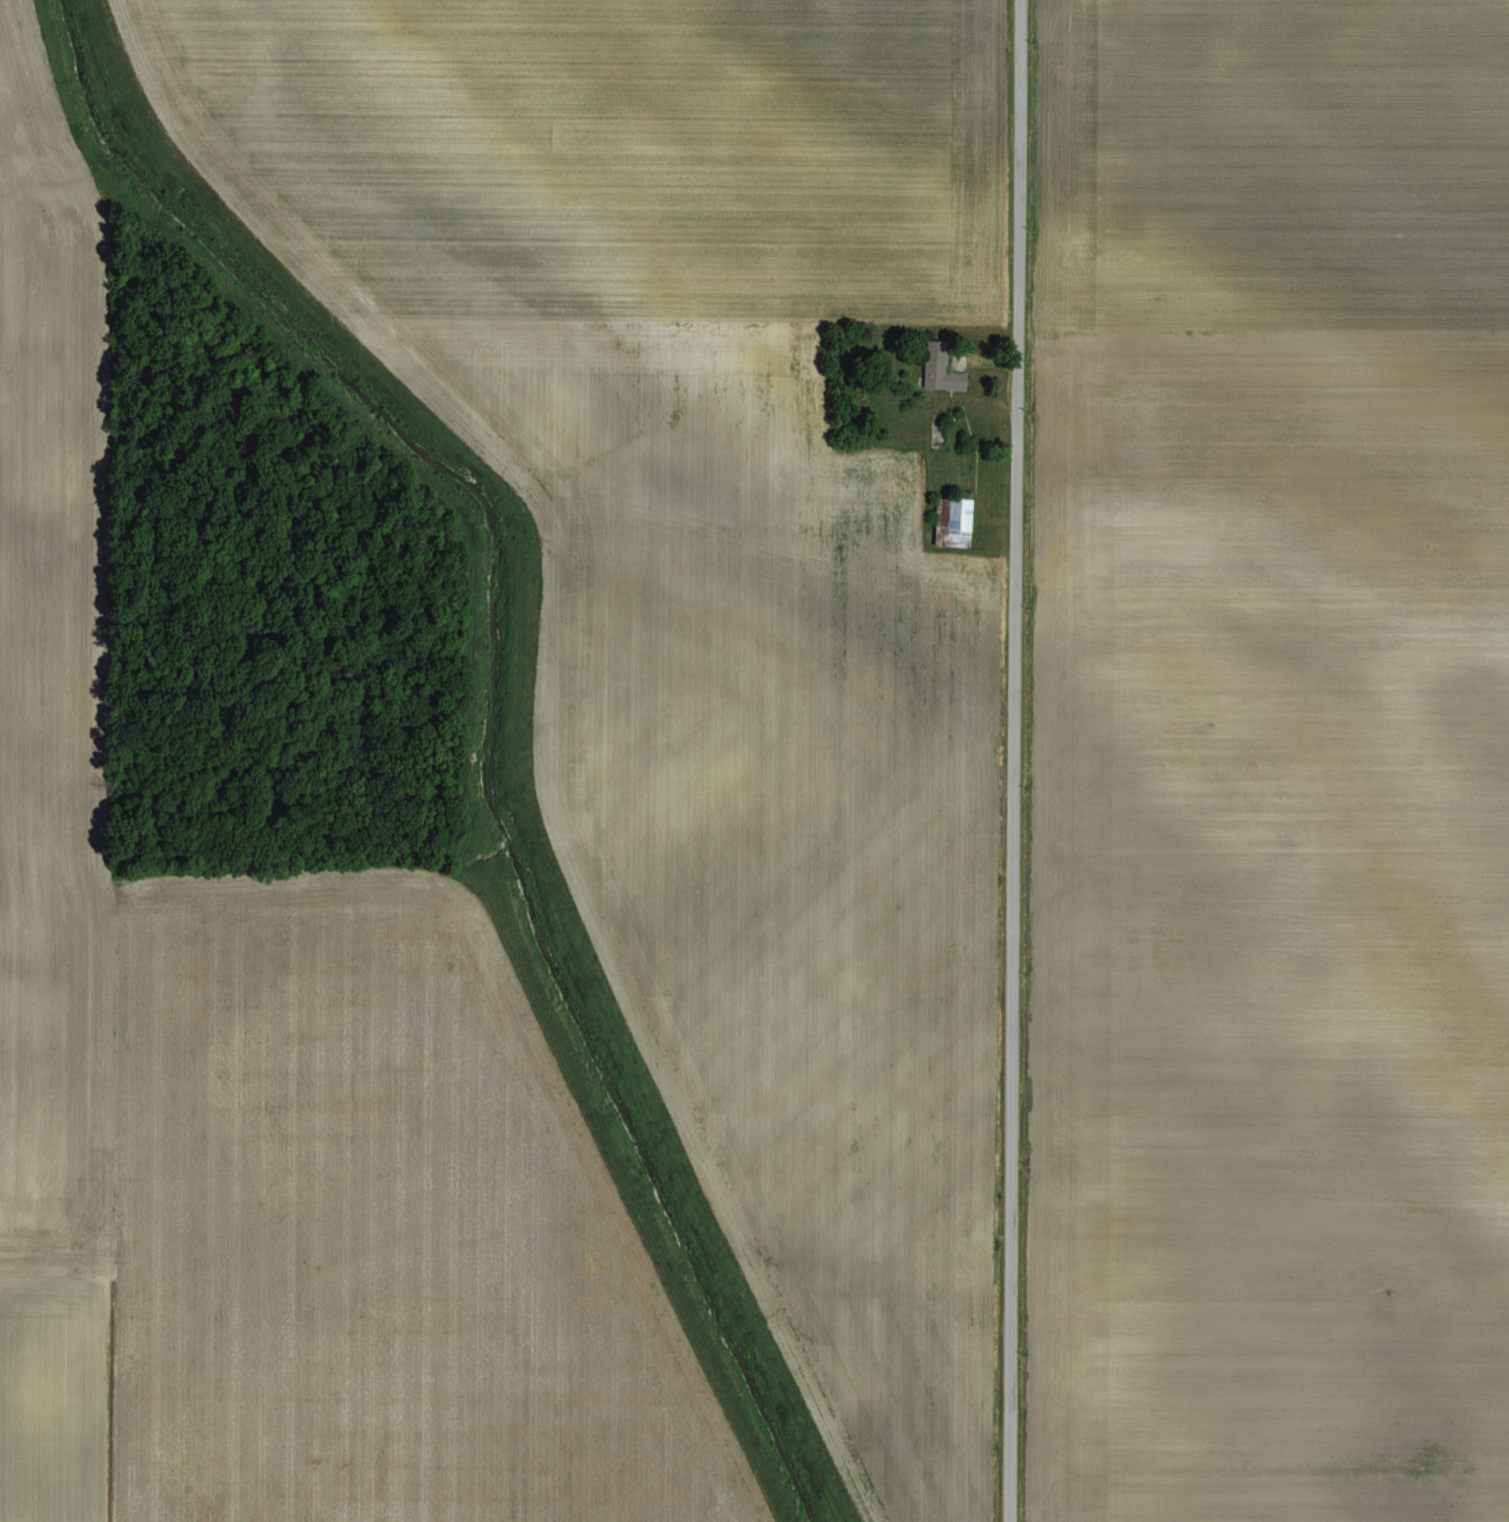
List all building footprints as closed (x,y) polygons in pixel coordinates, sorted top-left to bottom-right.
[(947,337),(925,337),(924,386),(965,387),(965,369),(946,369),(947,337)]
